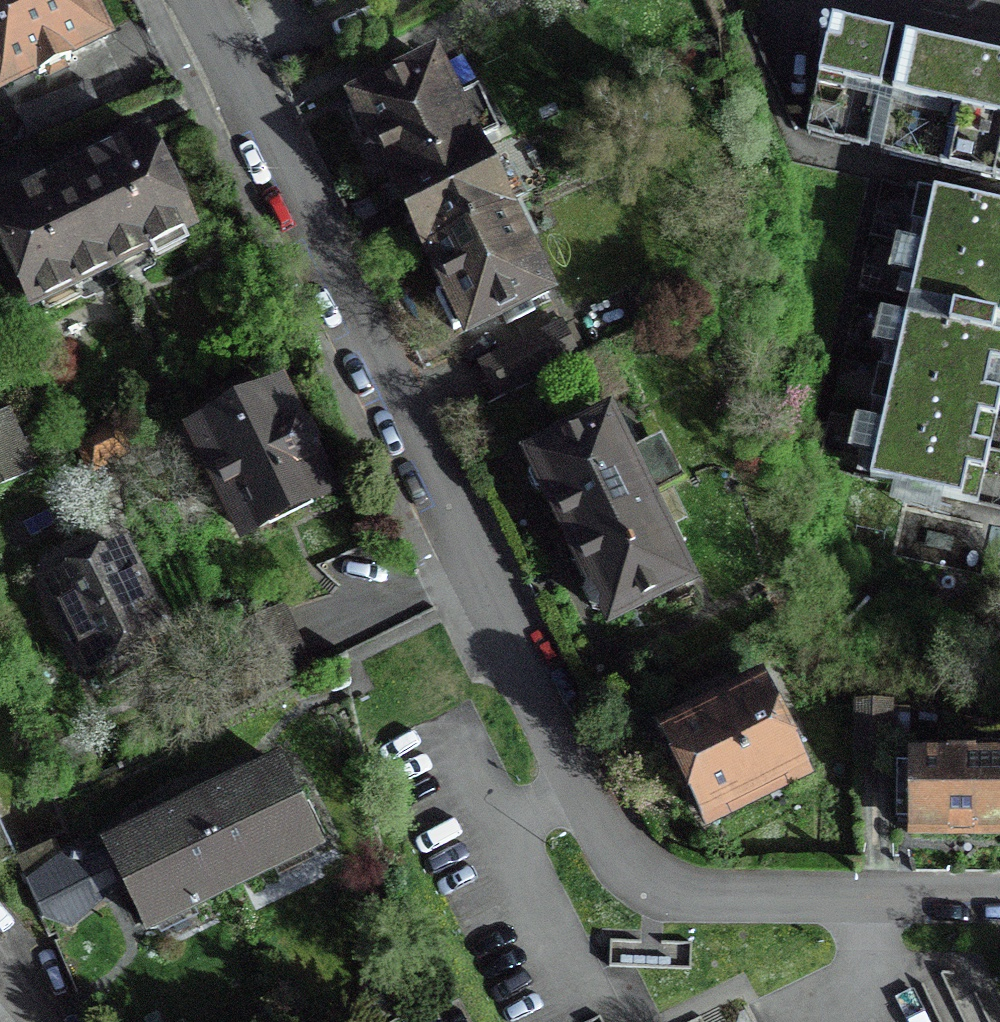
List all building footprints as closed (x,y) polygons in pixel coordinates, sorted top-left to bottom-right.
[(98,38),(79,0),(0,0),(0,87),(33,71),(37,78),(55,69),(68,62),(64,55),(98,38)] [(829,32),(804,140),(999,184),(999,70),(829,32)] [(503,213),(470,148),(496,136),(475,94),(450,106),(430,67),(414,75),(408,64),(393,71),(396,77),(398,82),(354,104),(357,111),(346,116),(361,148),(373,143),(393,185),(402,202),(426,251),(447,293),(436,299),(452,331),(463,325),(466,332),(511,310),(543,294),(503,213)] [(26,140),(96,112),(86,86),(15,114),(26,140)] [(110,271),(146,253),(152,264),(186,247),(181,236),(189,232),(143,140),(87,167),(64,179),(48,186),(0,210),(0,249),(30,310),(38,306),(43,317),(77,300),(72,289),(110,271)] [(994,324),(999,326),(999,212),(915,193),(907,227),(924,231),(920,249),(903,246),(895,280),(912,284),(907,305),(961,317),(958,334),(887,318),(879,353),(896,356),(892,375),(875,371),(867,406),(884,409),(880,428),(863,424),(856,458),(872,462),(867,484),(975,507),(999,395),(999,343),(990,341),(992,333),(994,324)] [(574,357),(560,328),(479,368),(493,397),(574,357)] [(304,437),(292,431),(280,406),(275,397),(194,437),(243,536),(324,496),(308,464),(311,451),(304,437)] [(0,419),(0,490),(31,476),(4,417),(0,419)] [(624,461),(605,422),(569,440),(528,460),(531,466),(529,466),(526,480),(532,494),(546,499),(548,498),(568,541),(580,565),(589,583),(588,584),(584,597),(590,611),(603,617),(605,616),(608,622),(685,584),(646,503),(680,487),(658,444),(624,461)] [(89,470),(122,454),(111,432),(78,447),(89,470)] [(120,556),(100,567),(96,560),(93,554),(69,566),(75,579),(49,592),(87,669),(93,665),(107,692),(165,663),(152,636),(158,633),(120,556)] [(250,692),(305,667),(280,612),(225,638),(250,692)] [(797,777),(754,691),(709,713),(664,735),(707,822),(797,777)] [(895,769),(895,797),(895,822),(909,822),(909,835),(999,835),(999,757),(909,756),(909,769),(895,769)] [(143,928),(229,887),(314,845),(277,769),(231,791),(192,811),(150,830),(106,852),(143,928)] [(0,832),(0,866),(13,860),(0,832)]
